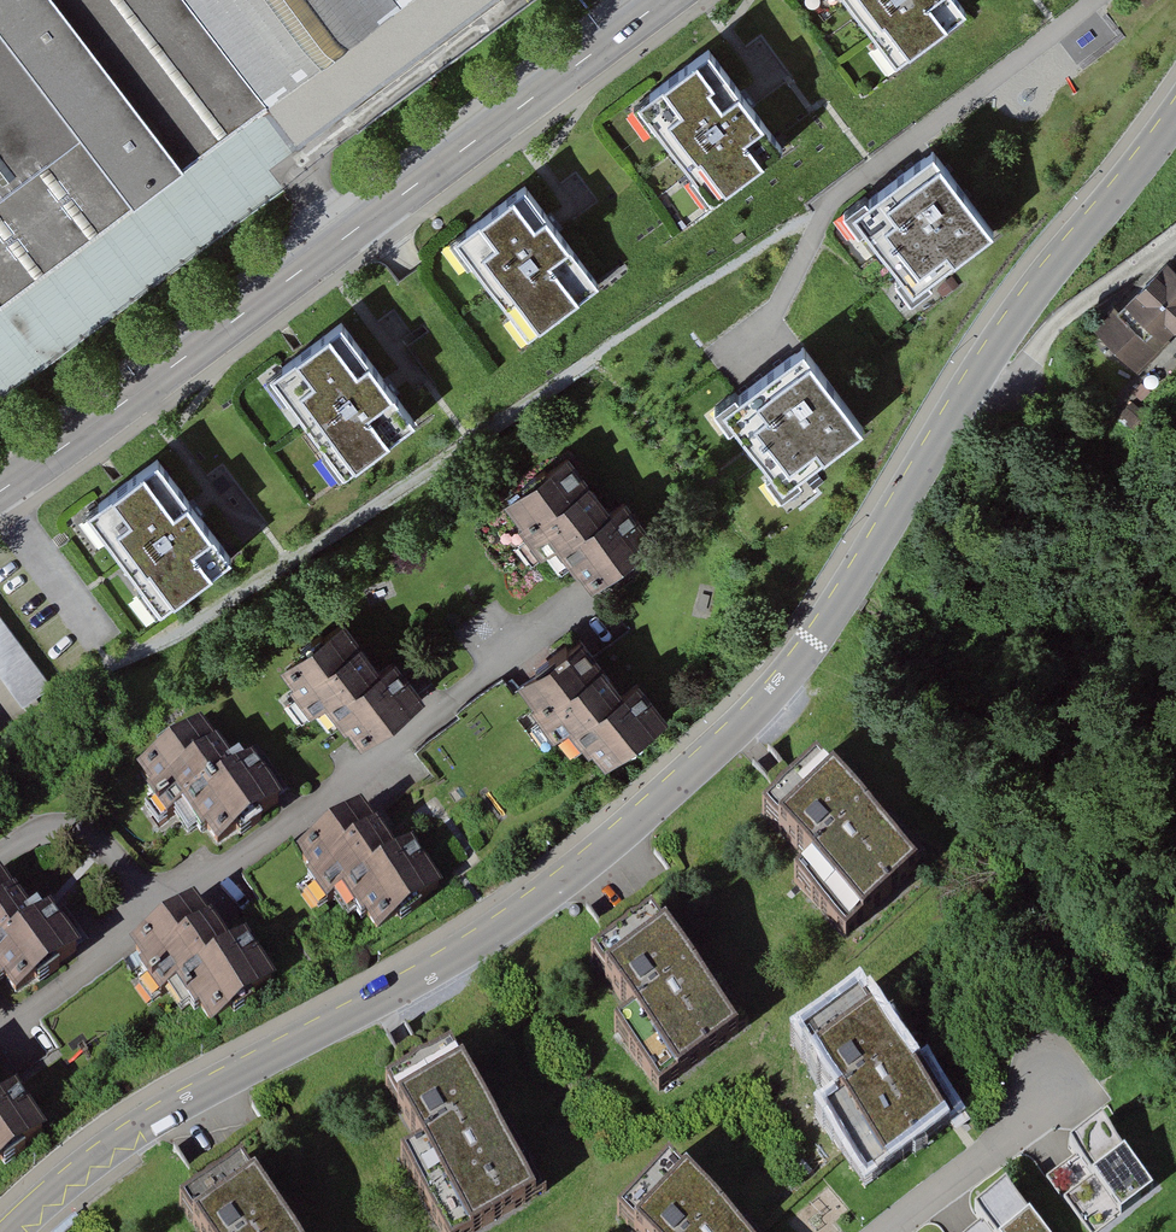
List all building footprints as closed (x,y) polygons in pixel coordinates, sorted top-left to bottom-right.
[(404,0),(0,0),(0,313),(404,0)] [(895,59),(963,7),(958,0),(850,0),(895,59)] [(710,49),(636,106),(712,204),(786,148),(710,49)] [(966,157),(885,212),(936,288),(1018,233),(966,157)] [(524,188),(456,240),(530,335),(598,282),(524,188)] [(1103,326),(1146,371),(1175,343),(1175,258),(1175,257),(1103,326)] [(365,327),(293,378),(361,474),(433,424),(365,327)] [(829,350),(748,409),(807,490),(888,431),(829,350)] [(581,462),(518,504),(554,559),(574,546),(608,595),(680,547),(647,498),(631,509),(613,481),(599,490),(581,462)] [(181,465),(112,513),(182,612),(251,563),(181,465)] [(354,615),(278,667),(312,715),(333,701),(361,742),(431,694),(404,655),(388,666),(354,615)] [(21,722),(55,699),(0,617),(0,690),(21,722)] [(577,645),(518,683),(544,722),(561,710),(599,768),(666,724),(639,683),(625,692),(607,665),(595,673),(577,645)] [(200,728),(133,772),(166,822),(184,810),(211,851),(281,805),(253,763),(237,773),(222,749),(216,753),(200,728)] [(816,860),(796,878),(842,931),(916,868),(825,764),(772,810),(816,860)] [(362,811),(286,861),(318,909),(339,895),(370,943),(442,896),(411,848),(394,859),(362,811)] [(0,874),(0,977),(14,997),(79,952),(49,913),(36,923),(1,874),(0,874)] [(195,902),(121,951),(154,1001),(177,985),(207,1030),(274,985),(245,943),(230,953),(195,902)] [(635,1020),(615,1033),(654,1091),(733,1038),(655,924),(596,964),(635,1020)] [(838,994),(845,1005),(871,991),(865,979),(838,994)] [(862,1011),(802,1051),(843,1112),(824,1125),(862,1181),(941,1128),(862,1011)] [(413,1165),(446,1231),(483,1231),(543,1202),(470,1056),(401,1090),(434,1155),(413,1165)] [(47,1134),(19,1093),(4,1103),(0,1098),(0,1166),(47,1134)] [(1094,1127),(1046,1167),(1099,1231),(1147,1190),(1094,1127)] [(619,1213),(637,1231),(743,1231),(674,1161),(619,1213)] [(241,1163),(181,1205),(200,1231),(289,1231),(241,1163)] [(1009,1180),(950,1231),(1054,1231),(1009,1180)]
